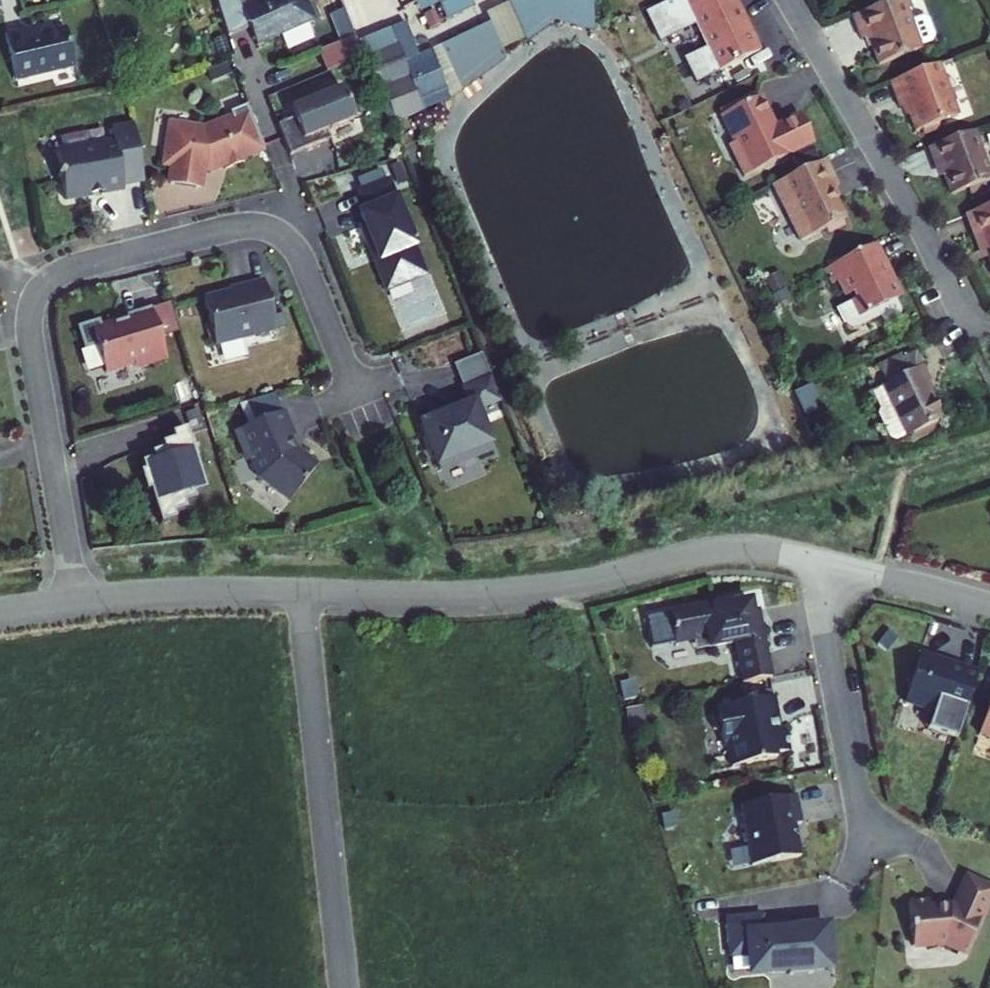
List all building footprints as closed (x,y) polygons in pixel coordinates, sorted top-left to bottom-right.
[(244,0),(224,0),(231,29),(252,21),(262,24),(267,36),(318,14),(312,0),(249,0),(245,2),(244,0)] [(570,19),(603,27),(602,0),(527,0),(491,19),(499,27),(448,58),(419,72),(411,54),(406,55),(400,39),(371,52),(402,120),(455,97),(570,19)] [(453,4),(450,5),(458,21),(485,7),(482,0),(452,0),(453,4)] [(673,9),(680,25),(693,18),(722,77),(763,57),(748,27),(735,0),(691,0),(673,9)] [(850,14),(860,38),(868,34),(873,46),(880,63),(920,46),(901,0),(885,0),(850,14)] [(927,12),(915,17),(923,42),(936,38),(927,12)] [(262,24),(252,21),(260,39),(267,36),(262,24)] [(23,26),(4,29),(10,74),(69,66),(63,27),(25,33),(23,26)] [(352,36),(318,48),(324,67),(359,56),(352,36)] [(937,63),(889,82),(899,107),(906,104),(910,116),(916,131),(957,114),(937,63)] [(356,112),(343,81),(291,103),(295,112),(279,119),(292,149),(332,132),(328,124),(356,112)] [(770,97),(729,117),(744,144),(751,159),(745,162),(754,180),(827,143),(812,115),(785,129),(779,116),(770,97)] [(268,141),(250,98),(233,105),(236,113),(225,118),(225,119),(213,124),(195,122),(196,121),(171,118),(168,141),(170,142),(167,159),(175,160),(173,179),(203,183),(206,163),(213,164),(227,158),(229,163),(249,155),(247,150),(268,141)] [(149,176),(140,120),(117,124),(119,137),(62,146),(69,193),(96,189),(95,186),(105,184),(106,189),(128,185),(128,179),(149,176)] [(928,147),(934,164),(941,161),(946,175),(949,183),(953,194),(989,180),(989,171),(973,130),(928,147)] [(744,144),(737,147),(745,162),(751,159),(744,144)] [(834,160),(785,185),(796,207),(804,204),(818,233),(835,225),(850,217),(852,216),(844,201),(839,190),(844,188),(848,186),(842,175),(834,160)] [(941,161),(934,164),(939,178),(946,175),(941,161)] [(392,286),(430,270),(392,175),(365,184),(371,206),(364,207),(369,220),(363,222),(392,286)] [(844,188),(839,190),(844,201),(849,199),(844,188)] [(966,215),(979,247),(985,245),(989,257),(989,206),(966,215)] [(850,217),(835,225),(839,232),(854,225),(850,217)] [(889,244),(834,272),(842,286),(850,282),(857,297),(864,294),(867,301),(849,309),(858,326),(859,328),(862,331),(867,330),(891,318),(894,324),(912,315),(914,307),(909,299),(916,296),(908,281),(889,244)] [(979,247),(984,261),(989,259),(989,257),(985,245),(979,247)] [(281,322),(269,274),(235,283),(235,285),(209,291),(221,338),(281,322)] [(792,276),(777,283),(784,298),(799,290),(792,276)] [(184,326),(175,297),(157,302),(165,331),(184,326)] [(165,331),(157,302),(132,310),(133,312),(105,321),(103,315),(84,321),(90,341),(101,337),(110,366),(140,357),(146,360),(172,353),(165,331)] [(944,409),(932,385),(926,374),(926,373),(931,371),(932,371),(937,369),(929,353),(922,339),(868,366),(901,430),(914,423),(942,410),(944,409)] [(463,354),(478,390),(430,410),(451,461),(505,439),(487,396),(508,387),(490,343),(463,354)] [(931,371),(926,373),(926,374),(932,385),(938,383),(932,371),(931,371)] [(243,399),(247,417),(282,410),(279,392),(243,399)] [(942,410),(914,423),(918,431),(946,418),(942,410)] [(295,438),(285,413),(236,432),(246,458),(253,461),(260,478),(290,502),(317,469),(296,452),(291,440),(295,438)] [(191,433),(188,425),(177,429),(179,435),(166,439),(168,445),(156,449),(158,455),(146,459),(164,517),(175,514),(173,507),(185,504),(184,498),(196,494),(194,488),(206,484),(196,450),(200,449),(195,432),(191,433)] [(673,618),(676,634),(695,630),(697,641),(735,633),(743,674),(772,668),(762,615),(755,616),(750,592),(731,595),(730,592),(671,603),(674,618),(673,618)] [(938,651),(921,645),(905,694),(933,704),(929,716),(957,726),(978,665),(950,656),(949,660),(936,655),(938,651)] [(777,709),(774,689),(716,699),(711,706),(714,720),(721,725),(722,730),(727,729),(732,757),(777,749),(776,744),(791,742),(787,722),(777,723),(771,719),(773,714),(773,709),(777,709)] [(979,726),(989,730),(989,692),(979,726)] [(957,726),(929,716),(927,721),(956,731),(957,726)] [(800,847),(794,816),(801,815),(796,787),(740,798),(745,823),(742,827),(743,834),(748,836),(751,856),(800,847)] [(907,895),(911,938),(926,937),(927,942),(942,941),(941,936),(942,936),(963,945),(989,888),(989,882),(966,871),(952,900),(949,899),(929,900),(928,893),(907,895)] [(766,961),(770,964),(788,962),(788,965),(813,963),(812,960),(830,958),(828,935),(822,930),(821,917),(792,919),(792,927),(775,928),(775,923),(759,924),(758,910),(728,913),(731,945),(747,944),(749,962),(766,961)]
